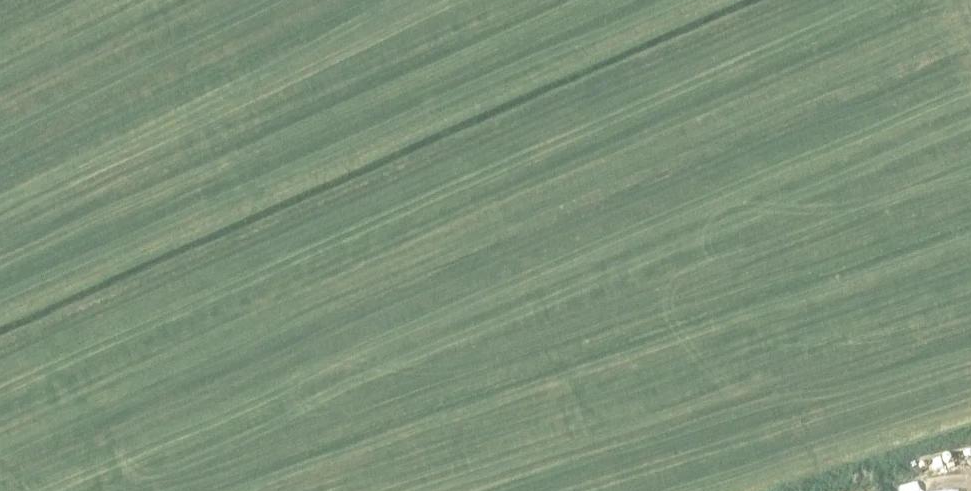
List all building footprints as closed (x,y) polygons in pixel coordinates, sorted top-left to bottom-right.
[(957,458),(940,462),(942,475),(960,471),(957,458)] [(963,471),(970,468),(970,458),(960,462),(963,471)]
